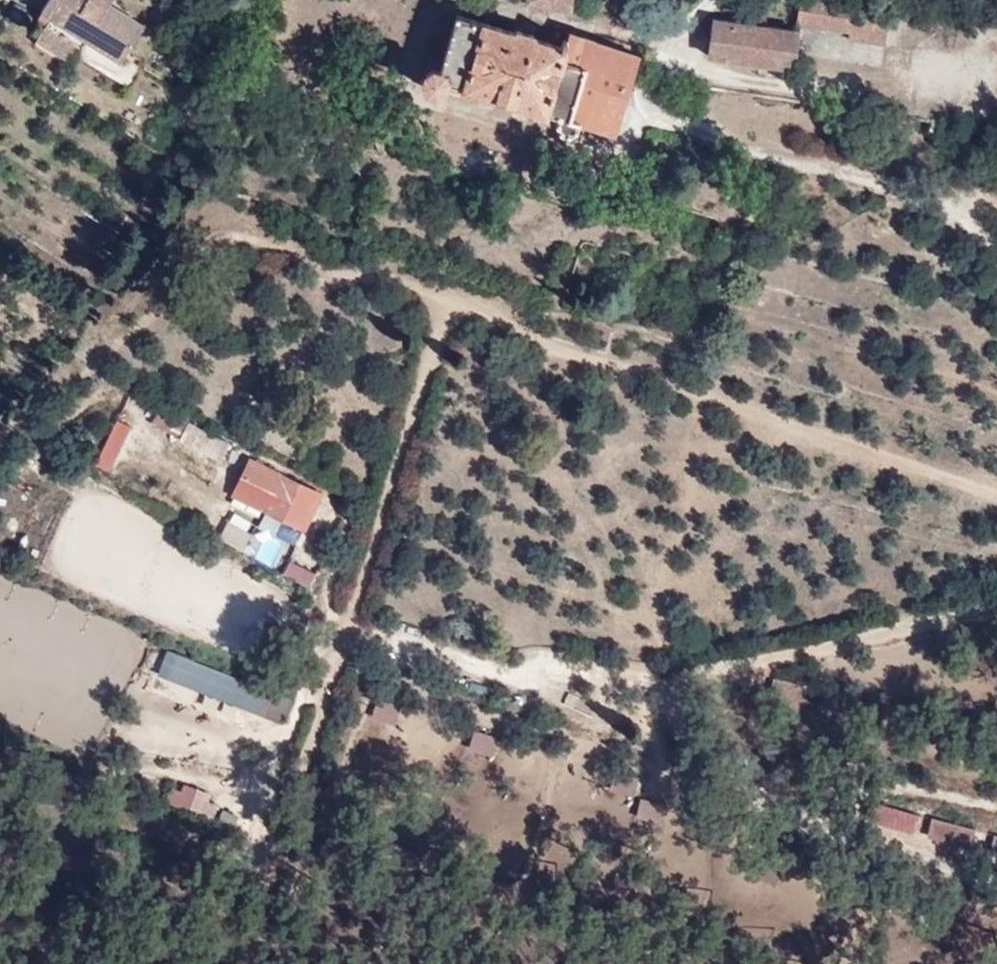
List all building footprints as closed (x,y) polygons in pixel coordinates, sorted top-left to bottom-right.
[(126,15),(110,4),(113,0),(49,0),(42,10),(52,16),(39,38),(74,61),(87,39),(104,49),(126,15)] [(532,3),(574,9),(574,7),(575,0),(532,0),(532,3)] [(852,32),(855,10),(803,2),(799,23),(852,32)] [(892,16),(855,10),(852,32),(851,39),(887,44),(892,16)] [(639,56),(568,32),(565,41),(563,40),(561,47),(533,38),(534,36),(518,30),(517,33),(457,14),(439,67),(433,66),(423,72),(422,80),(428,91),(435,94),(446,88),(448,83),(557,117),(556,122),(561,129),(569,132),(578,127),(586,129),(589,126),(615,135),(639,56)] [(144,26),(126,15),(104,49),(122,60),(144,26)] [(798,31),(717,21),(711,56),(793,68),(798,31)] [(94,464),(113,473),(135,428),(117,419),(94,464)] [(325,493),(250,459),(231,502),(306,536),(325,493)] [(247,553),(254,533),(227,523),(219,543),(247,553)] [(316,575),(289,562),(282,577),(309,590),(316,575)] [(294,697),(165,647),(154,675),(284,724),(294,697)] [(473,733),(470,753),(494,756),(497,736),(473,733)] [(181,789),(169,785),(162,805),(214,825),(221,806),(209,801),(209,794),(183,784),(181,789)] [(636,816),(659,822),(664,803),(641,797),(636,816)] [(883,809),(880,831),(919,836),(922,813),(883,809)] [(234,830),(238,814),(222,810),(217,825),(234,830)] [(928,837),(968,849),(976,824),(936,812),(928,837)]
